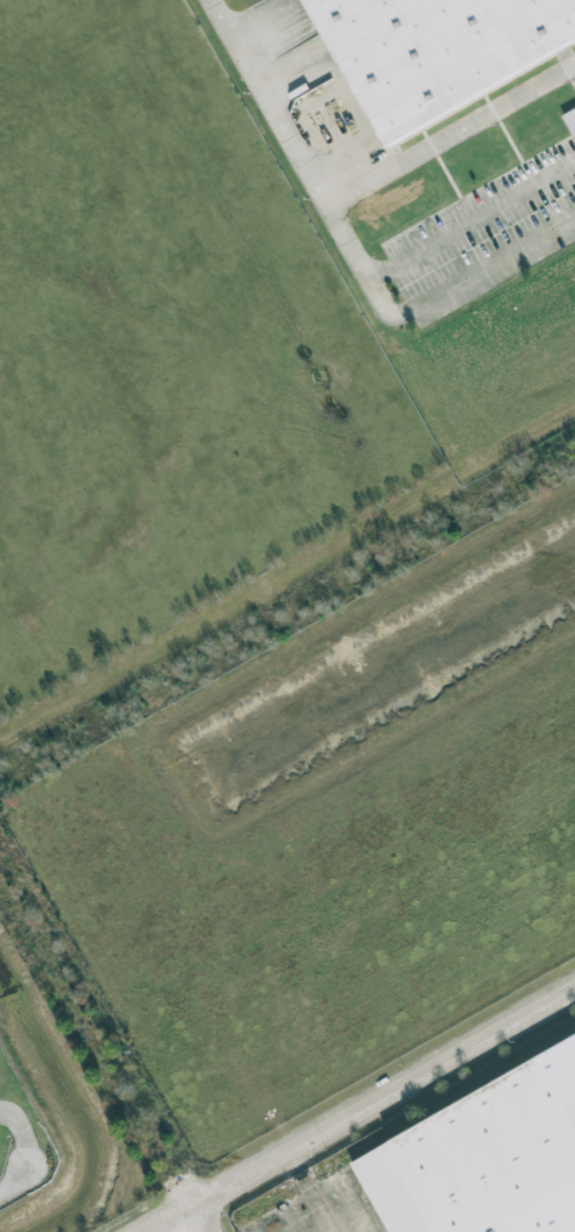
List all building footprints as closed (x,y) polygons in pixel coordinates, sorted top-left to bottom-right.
[(387,148),(574,42),(574,0),(303,0),(387,148)] [(574,129),(574,107),(562,114),(571,131),(574,129)] [(353,1164),(574,1038),(574,1231),(393,1231),(353,1164)]
